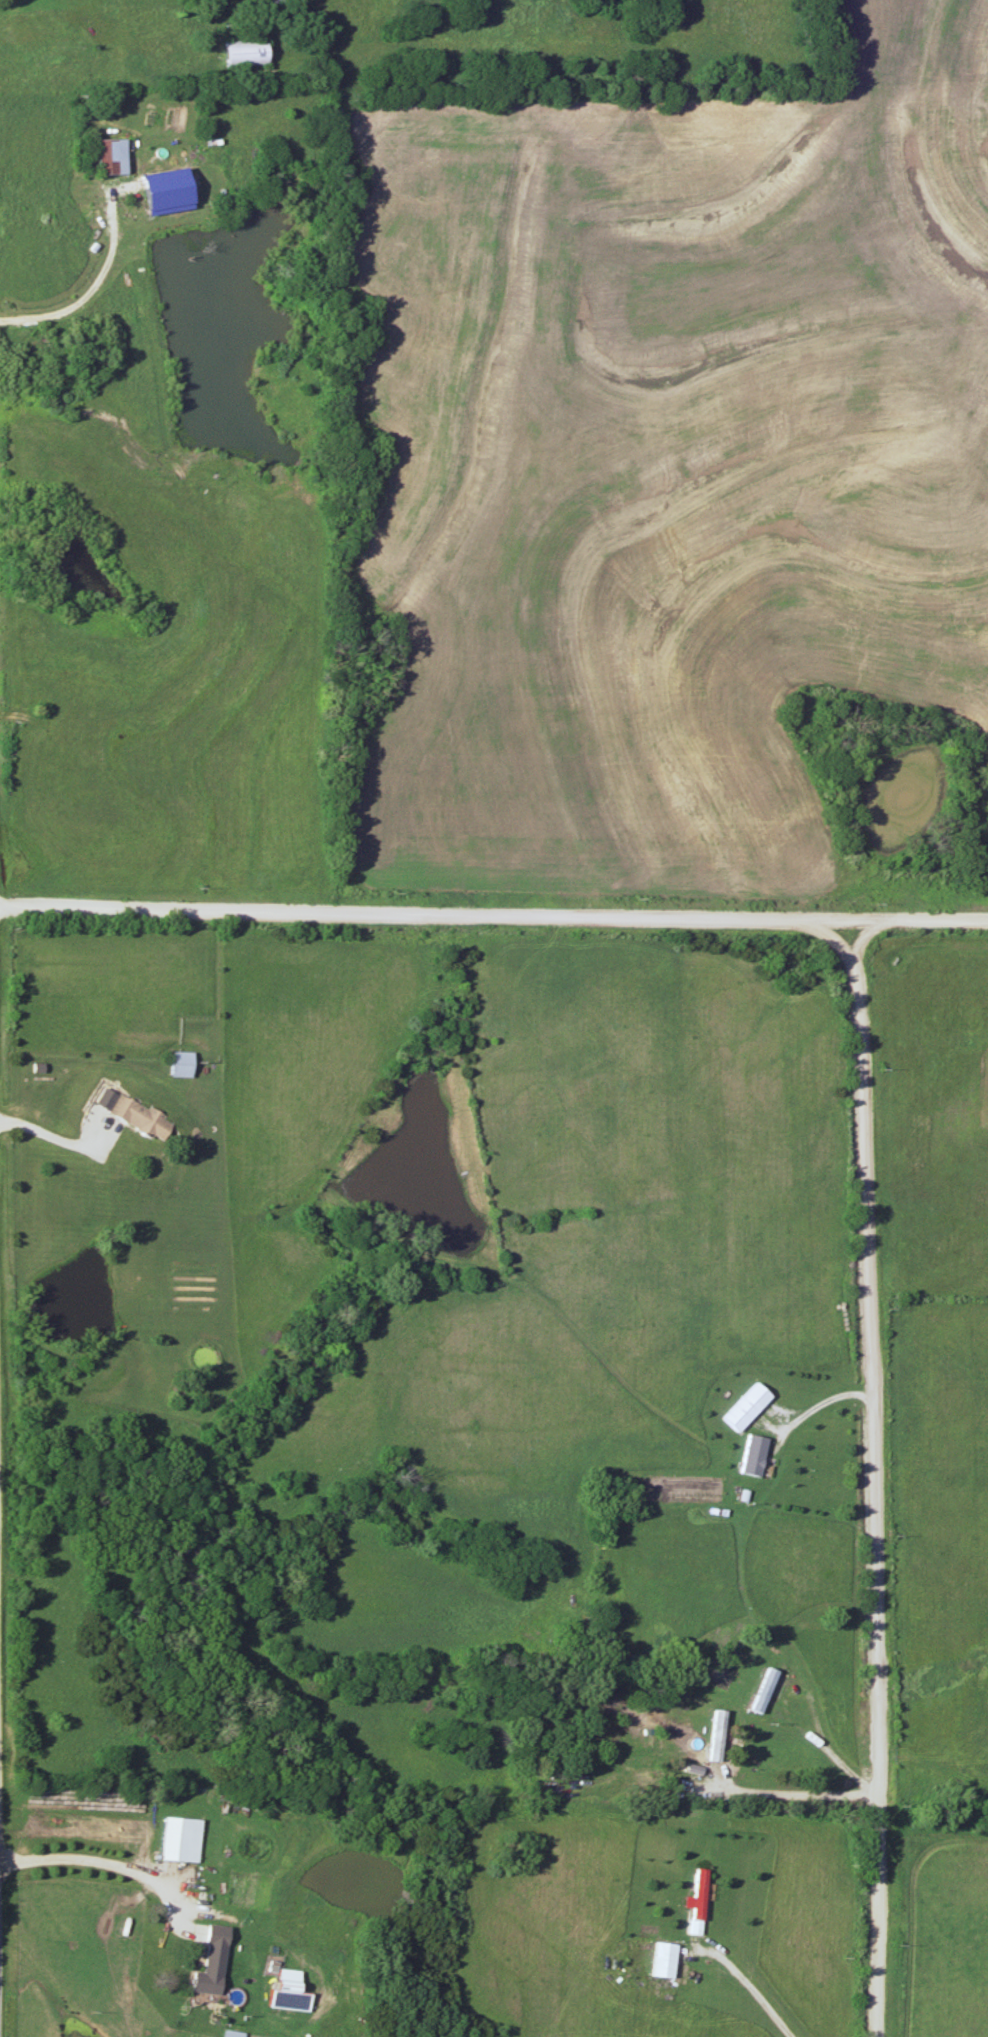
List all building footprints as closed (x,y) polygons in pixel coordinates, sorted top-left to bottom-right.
[(223,41),(224,67),(265,65),(263,39),(223,41)] [(97,175),(126,175),(126,140),(97,140),(97,175)] [(172,1077),(192,1077),(192,1051),(172,1051),(172,1077)] [(174,1121),(120,1093),(109,1113),(163,1141),(174,1121)] [(761,1408),(745,1393),(721,1418),(737,1433),(761,1408)] [(767,1439),(749,1435),(741,1473),(759,1477),(767,1439)] [(778,1672),(768,1667),(750,1711),(761,1715),(778,1672)] [(159,1861),(198,1863),(200,1820),(162,1818),(159,1861)] [(690,1922),(702,1923),(706,1870),(694,1869),(690,1922)] [(226,1926),(207,1924),(203,1973),(192,1972),(191,1992),(220,1995),(226,1926)] [(673,1978),(674,1943),(653,1943),(651,1977),(673,1978)]
